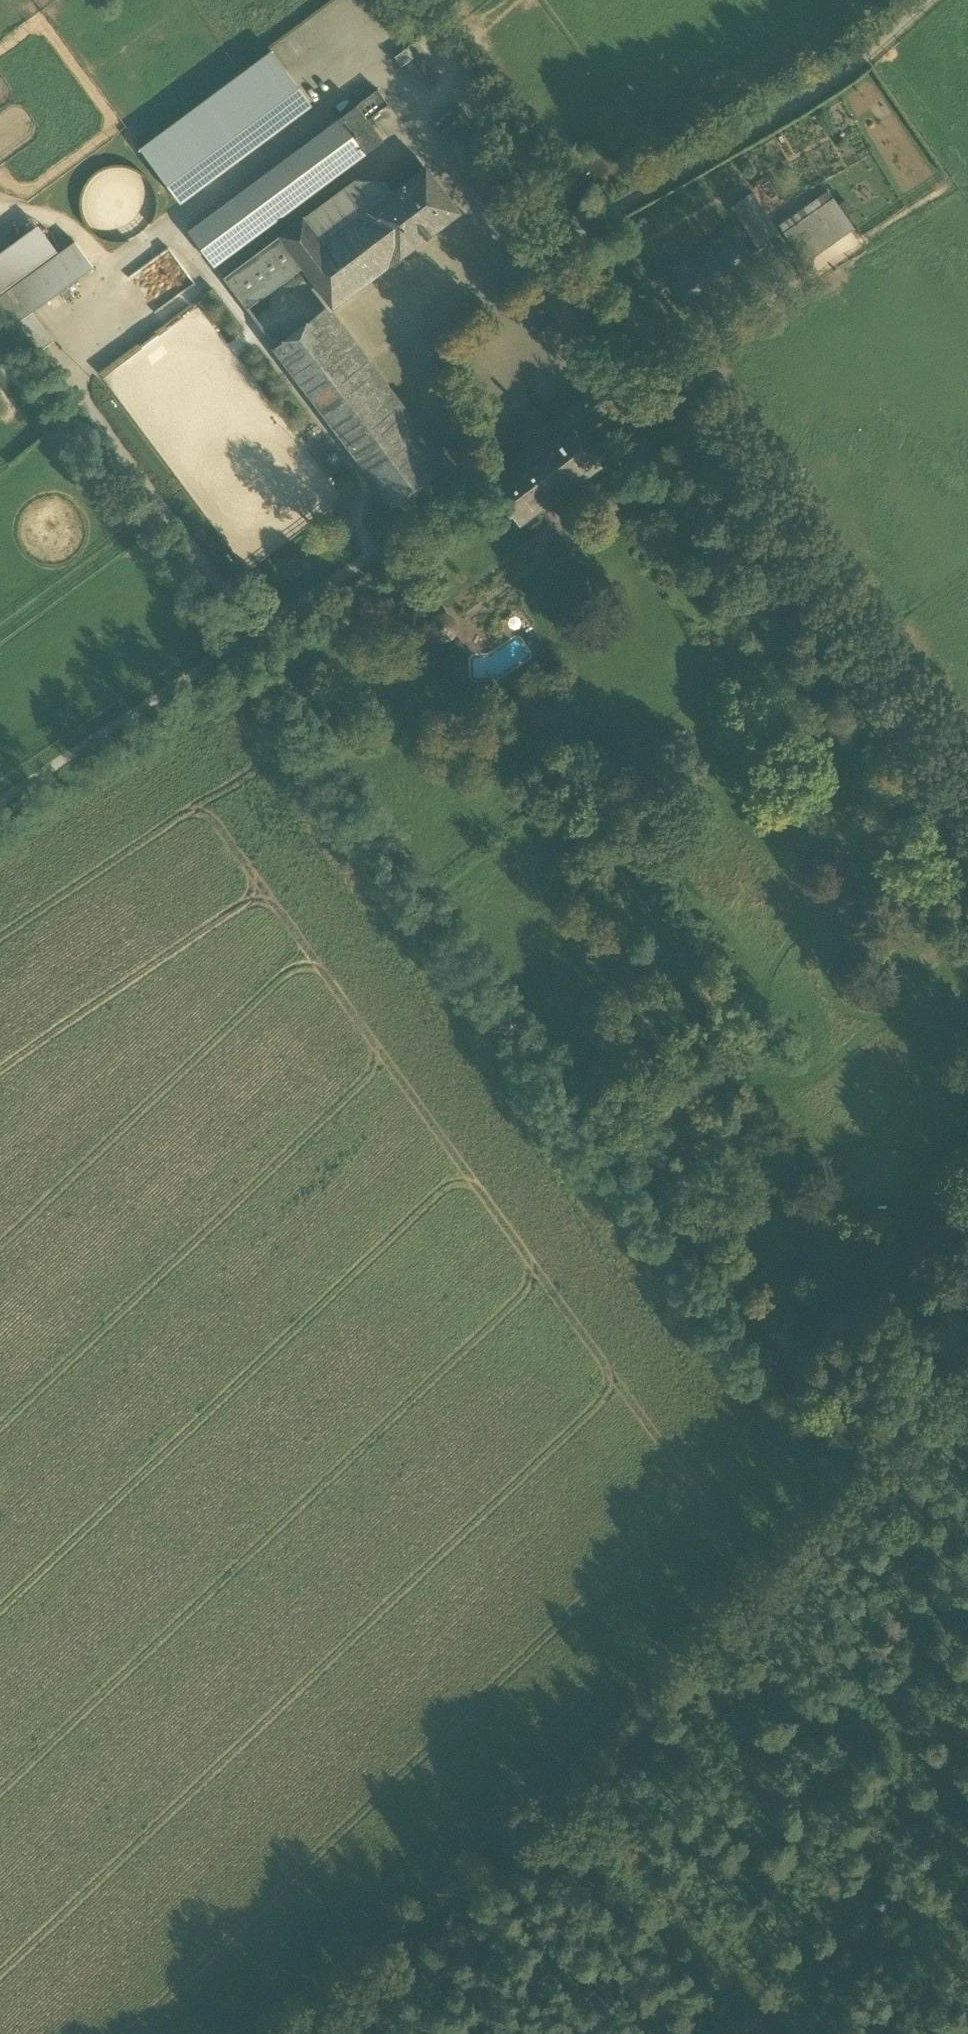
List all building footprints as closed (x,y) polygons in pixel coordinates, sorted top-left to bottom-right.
[(396,57),(403,67),(414,59),(407,49),(396,57)] [(196,107),(237,161),(312,106),(272,51),(196,107)] [(357,105),(368,119),(388,104),(378,90),(357,105)] [(368,119),(357,105),(340,119),(366,154),(383,140),(368,119)] [(181,203),(237,161),(196,107),(140,148),(181,203)] [(366,154),(340,119),(254,183),(280,218),(366,154)] [(442,137),(525,257),(544,242),(461,123),(442,137)] [(350,183),(280,236),(303,268),(332,306),(458,211),(417,156),(389,178),(391,180),(385,184),(358,185),(356,182),(353,181),(350,183)] [(280,218),(254,183),(188,231),(214,266),(280,218)] [(748,232),(757,247),(779,233),(773,224),(752,193),(730,207),(748,232)] [(785,233),(799,253),(848,218),(834,199),(817,210),(801,222),(785,233)] [(796,215),(801,222),(817,210),(812,203),(796,215)] [(0,256),(0,293),(57,251),(40,227),(0,256)] [(247,309),(303,268),(280,236),(224,278),(247,309)] [(672,286),(685,304),(752,257),(739,238),(672,286)] [(14,326),(30,315),(94,268),(76,242),(0,297),(0,308),(14,326)] [(270,311),(257,323),(272,340),(285,328),(270,311)] [(30,315),(14,326),(34,355),(50,343),(30,315)] [(277,346),(397,505),(438,474),(318,315),(277,346)] [(592,393),(563,414),(576,432),(605,410),(592,393)] [(602,466),(576,432),(563,414),(547,427),(542,419),(520,436),(528,446),(516,455),(520,460),(504,472),(500,467),(486,478),(490,483),(504,502),(503,504),(510,514),(512,513),(516,518),(563,482),(569,490),(602,466)]
